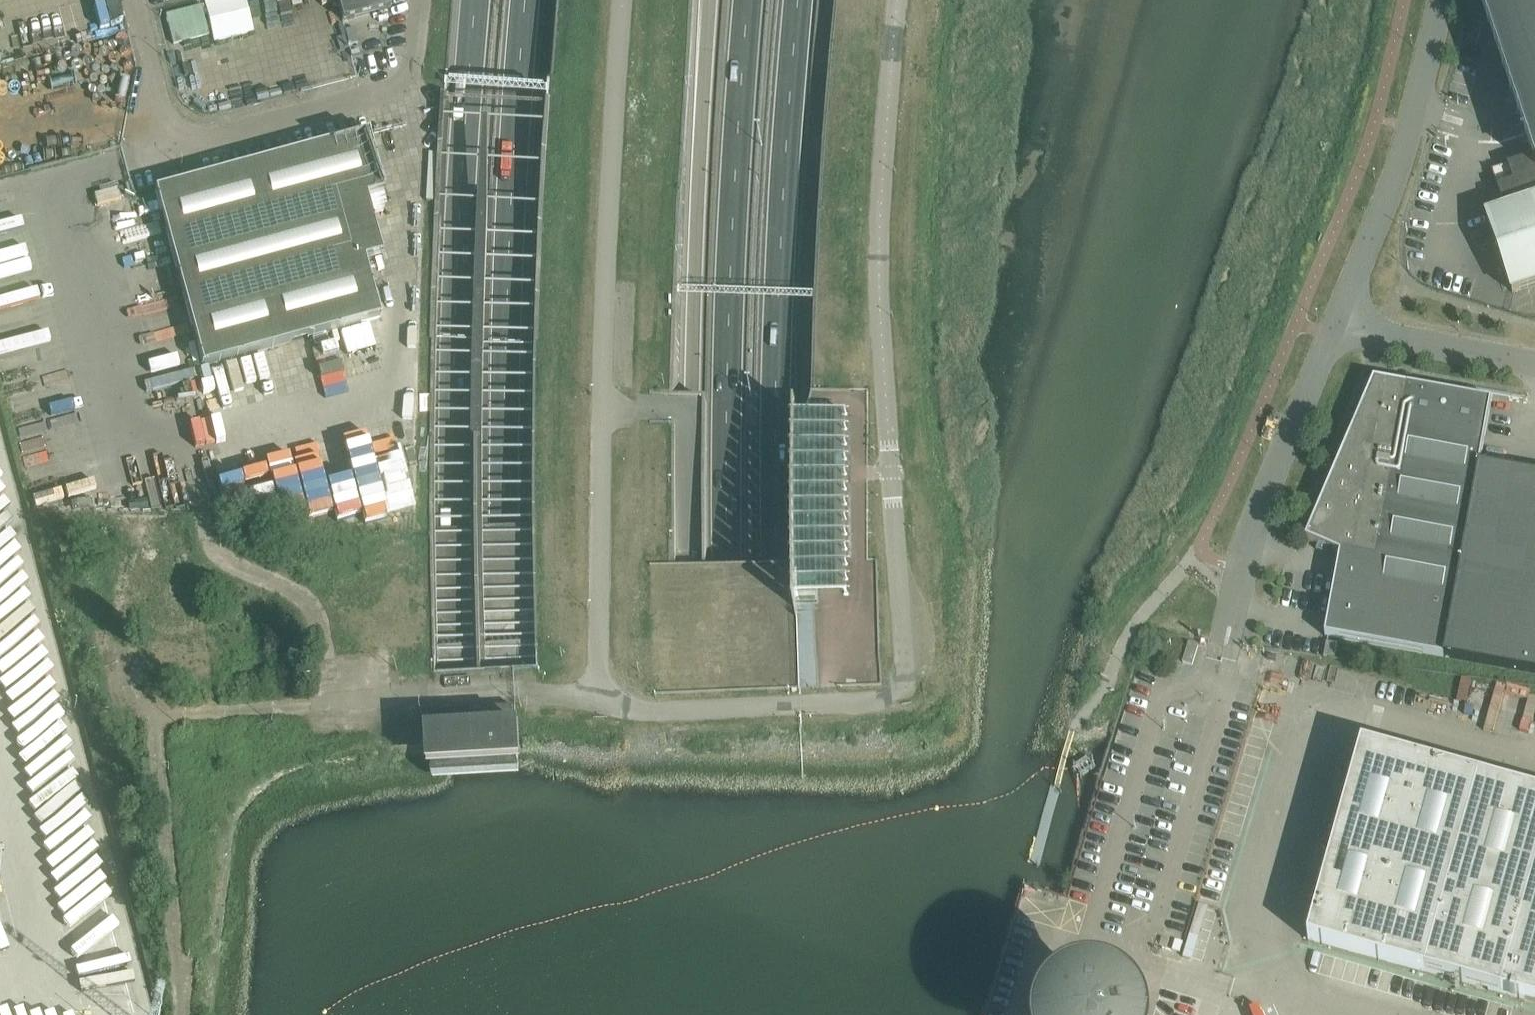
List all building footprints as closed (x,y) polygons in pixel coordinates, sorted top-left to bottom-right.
[(213,3),(217,19),(274,4),(273,0),(225,0),(213,3)] [(342,23),(379,14),(379,13),(390,11),(391,0),(336,0),(342,23)] [(1526,132),(1534,159),(1493,172),(1506,210),(1487,217),(1512,294),(1534,287),(1534,0),(1481,0),(1526,132)] [(369,135),(156,193),(204,368),(381,320),(366,262),(383,257),(368,199),(385,195),(369,135)] [(1484,468),(1480,467),(1492,402),(1374,381),(1306,540),(1328,550),(1340,555),(1325,637),(1534,675),(1534,487),(1483,478),(1484,468)] [(846,424),(790,424),(790,606),(848,606),(846,424)] [(367,522),(388,517),(367,431),(312,444),(313,449),(268,460),(270,469),(245,475),(252,503),(278,497),(283,515),(307,509),(309,520),(335,514),(337,523),(366,516),(367,522)] [(1323,658),(1334,660),(1337,645),(1326,643),(1323,658)] [(1184,664),(1192,666),(1198,647),(1190,644),(1184,664)] [(435,722),(437,785),(521,781),(519,717),(435,722)] [(1534,1005),(1534,795),(1362,747),(1308,942),(1534,1005)] [(1336,957),(1329,984),(1424,1008),(1430,981),(1336,957)] [(1138,1012),(1135,1009),(1131,1004),(1126,1000),(1122,998),(1119,997),(1113,994),(1109,993),(1106,992),(1102,991),(1098,991),(1092,991),(1085,992),(1082,993),(1078,994),(1074,995),(1071,997),(1065,1000),(1062,1002),(1059,1005),(1055,1009),(1052,1012),(1050,1014),(1140,1014),(1138,1012)]
